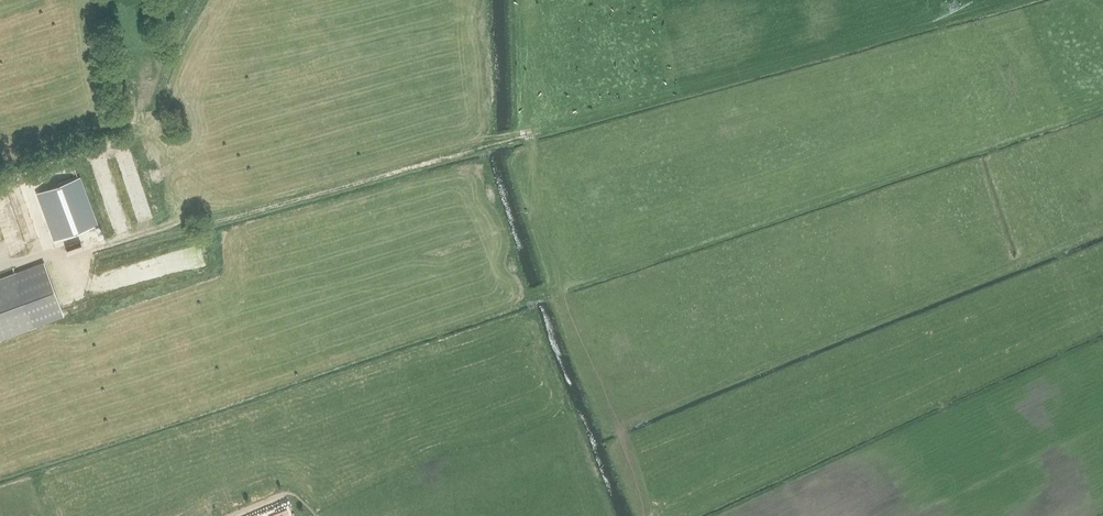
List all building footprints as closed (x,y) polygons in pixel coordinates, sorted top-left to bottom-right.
[(38,193),(56,240),(95,225),(78,178),(38,193)] [(44,263),(0,279),(0,340),(64,316),(44,263)]
